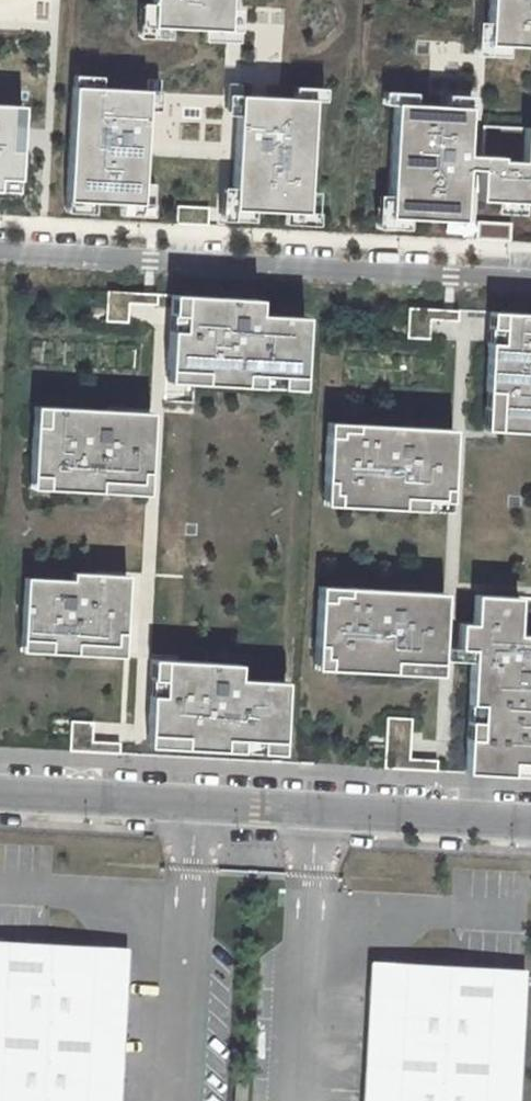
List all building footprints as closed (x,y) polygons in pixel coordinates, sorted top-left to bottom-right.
[(231,0),(158,0),(157,26),(230,29),(231,0)] [(486,42),(530,45),(530,0),(488,0),(486,42)] [(143,202),(151,88),(70,83),(63,197),(143,202)] [(307,213),(312,100),(239,96),(234,209),(307,213)] [(20,192),(23,105),(0,104),(0,191),(20,192)] [(468,107),(394,104),(389,218),(462,221),(464,170),(466,155),(468,107)] [(483,125),(481,156),(480,171),(478,199),(530,202),(530,129),(483,125)] [(480,171),(481,156),(471,155),(466,155),(464,170),(470,170),(480,171)] [(477,223),(476,239),(510,240),(510,224),(477,223)] [(131,293),(109,291),(106,319),(129,321),(131,301),(131,293)] [(159,294),(131,293),(131,301),(158,303),(159,294)] [(205,329),(207,297),(173,295),(169,381),(185,382),(188,328),(205,329)] [(259,300),(207,297),(205,329),(188,328),(185,382),(292,388),(293,376),(303,377),(307,320),(258,317),(259,300)] [(308,303),(259,300),(258,317),(307,320),(308,303)] [(431,309),(410,307),(408,337),(430,339),(431,320),(430,320),(431,309)] [(460,310),(431,309),(430,320),(431,320),(459,321),(460,310)] [(530,317),(530,314),(491,312),(489,342),(500,343),(500,339),(530,340),(530,317)] [(530,340),(500,339),(500,343),(489,342),(485,408),(498,409),(497,430),(530,432),(530,317),(530,340)] [(35,404),(34,422),(46,423),(48,405),(35,404)] [(112,408),(48,405),(46,423),(34,422),(30,473),(47,474),(47,487),(99,490),(100,480),(149,484),(152,438),(110,436),(112,408)] [(153,410),(112,408),(110,436),(152,438),(153,410)] [(356,430),(356,423),(328,422),(328,435),(340,436),(340,430),(356,430)] [(412,426),(356,423),(356,430),(340,430),(340,436),(328,435),(325,480),(332,481),(332,492),(338,492),(337,504),(402,508),(403,496),(422,497),(424,455),(411,455),(412,426)] [(448,428),(412,426),(411,455),(424,455),(422,497),(403,496),(402,508),(441,510),(449,510),(453,428),(448,428)] [(47,474),(30,473),(30,487),(47,487),(47,474)] [(100,480),(99,490),(148,494),(149,484),(100,480)] [(332,481),(325,480),(324,504),(337,504),(338,492),(332,492),(332,481)] [(73,579),(27,577),(23,650),(100,654),(101,642),(98,642),(100,619),(109,620),(112,575),(73,572),(73,579)] [(128,576),(112,575),(109,620),(100,619),(98,642),(101,642),(100,654),(123,655),(128,576)] [(347,593),(347,586),(319,585),(319,598),(331,598),(331,593),(347,593)] [(422,591),(347,586),(347,593),(331,593),(331,598),(319,598),(316,643),(323,643),(323,656),(329,656),(328,668),(396,671),(396,660),(412,661),(414,629),(420,630),(422,591)] [(438,591),(422,591),(420,630),(414,629),(412,661),(396,660),(396,671),(432,673),(440,674),(445,592),(438,591)] [(471,662),(466,744),(494,746),(493,772),(511,773),(512,760),(530,761),(530,609),(518,609),(518,596),(487,594),(484,647),(488,648),(487,662),(471,662)] [(475,594),(471,662),(487,662),(488,648),(484,647),(487,594),(475,594)] [(185,694),(187,660),(152,659),(148,745),(185,747),(185,735),(167,734),(169,693),(185,694)] [(239,663),(187,660),(185,694),(169,693),(167,734),(185,735),(185,747),(224,749),(225,738),(283,741),(286,681),(238,679),(239,663)] [(412,717),(387,716),(384,757),(384,766),(408,768),(408,757),(410,757),(410,744),(412,717)] [(93,721),(71,720),(69,749),(91,750),(92,741),(93,721)] [(225,738),(224,749),(282,753),(283,741),(225,738)] [(92,741),(91,750),(120,752),(121,742),(92,741)] [(437,758),(410,757),(408,757),(408,768),(437,769),(437,758)] [(0,939),(0,1100),(120,1100),(127,969),(106,945),(0,939)] [(106,945),(127,969),(129,946),(106,945)] [(371,960),(370,983),(394,961),(371,960)] [(524,968),(394,961),(370,983),(363,1100),(517,1100),(524,968)]
